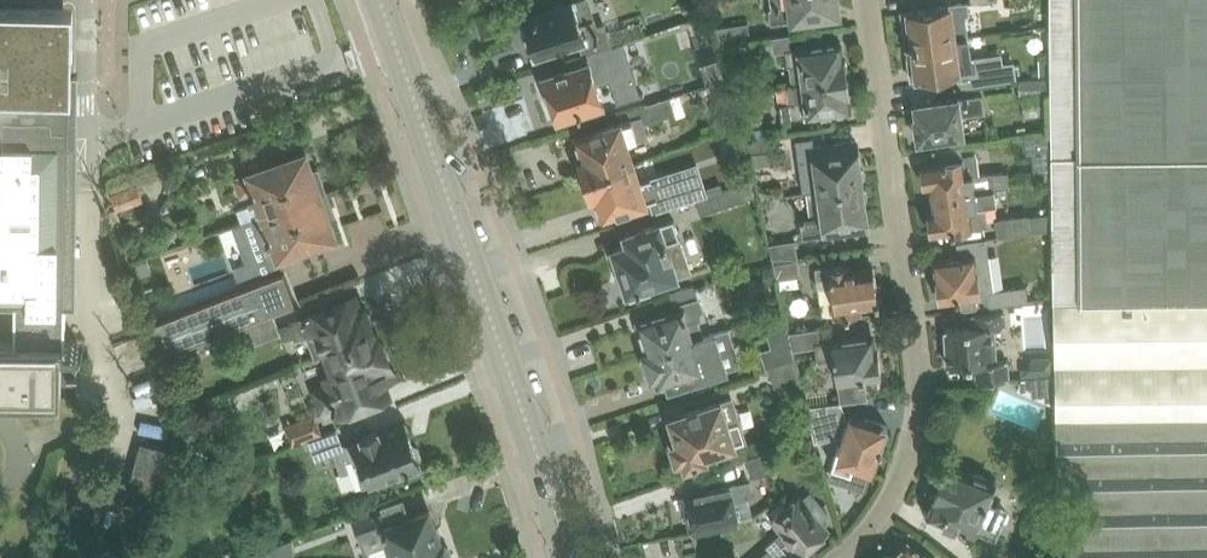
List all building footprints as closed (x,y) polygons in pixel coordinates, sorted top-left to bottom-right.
[(62,389),(62,338),(66,338),(67,334),(67,295),(76,295),(78,294),(80,63),(74,63),(76,21),(75,0),(24,0),(0,0),(0,304),(5,304),(5,338),(0,338),(0,388),(62,389)] [(524,16),(526,22),(524,26),(526,33),(530,35),(537,53),(581,38),(586,52),(612,43),(607,28),(599,30),(589,0),(573,0),(571,1),(524,16)] [(772,6),(769,6),(771,21),(839,12),(837,0),(771,0),(772,6)] [(1055,230),(1060,557),(1206,557),(1206,0),(1052,0),(1055,230)] [(906,27),(904,31),(906,44),(967,36),(964,17),(968,16),(966,2),(909,9),(911,24),(906,27)] [(752,37),(750,21),(718,26),(720,42),(722,42),(732,40),(752,37)] [(846,59),(845,57),(844,53),(843,53),(841,41),(837,41),(792,48),(790,33),(772,36),(775,51),(787,49),(789,63),(791,63),(794,81),(847,73),(847,70),(847,68),(848,66),(848,64),(848,62),(847,61),(846,59)] [(970,56),(967,36),(906,44),(908,57),(911,61),(916,63),(918,77),(976,70),(974,56),(970,56)] [(589,61),(544,76),(552,101),(550,101),(554,114),(556,113),(558,118),(604,102),(597,83),(611,78),(619,101),(617,102),(617,103),(645,94),(645,92),(642,93),(624,42),(627,41),(627,39),(615,43),(614,42),(612,43),(586,52),(589,61)] [(734,54),(732,40),(722,42),(724,56),(734,54)] [(1013,62),(980,67),(981,69),(982,83),(1015,78),(1013,62)] [(787,101),(782,102),(784,116),(846,108),(850,108),(849,95),(850,95),(849,90),(850,89),(851,87),(851,85),(851,83),(850,81),(849,79),(848,78),(847,73),(794,81),(787,82),(787,84),(785,85),(787,101)] [(1049,77),(1021,77),(1021,94),(1049,93),(1049,77)] [(648,136),(644,123),(677,112),(672,95),(687,90),(687,89),(647,102),(647,104),(630,109),(633,118),(577,136),(584,155),(578,157),(579,162),(579,165),(581,171),(583,174),(585,179),(633,164),(627,143),(648,136)] [(919,103),(914,103),(916,117),(914,117),(918,140),(963,133),(960,114),(983,110),(981,94),(919,103)] [(750,107),(739,109),(744,138),(755,137),(750,107)] [(1050,149),(1049,132),(1026,134),(1027,151),(1050,149)] [(772,149),(770,134),(755,137),(744,138),(746,153),(772,149)] [(863,169),(859,166),(855,139),(791,149),(794,168),(815,165),(819,189),(861,183),(861,179),(864,176),(863,169)] [(1008,171),(992,172),(980,174),(978,153),(978,151),(963,153),(964,158),(935,162),(923,163),(925,184),(930,183),(932,191),(932,197),(995,189),(1010,187),(1008,171)] [(256,202),(238,208),(242,221),(265,213),(325,191),(318,169),(312,171),(306,153),(289,159),(288,157),(280,160),(279,158),(265,163),(266,167),(238,177),(245,194),(252,191),(256,202)] [(634,164),(585,179),(586,182),(586,185),(587,191),(590,194),(591,198),(597,196),(604,216),(656,199),(660,210),(697,198),(703,196),(696,176),(664,186),(661,175),(640,182),(634,164)] [(703,196),(697,198),(702,213),(757,195),(753,180),(703,196)] [(118,207),(143,198),(138,183),(134,185),(114,192),(113,192),(118,207)] [(862,186),(861,183),(819,189),(819,190),(808,191),(811,216),(801,217),(804,236),(868,227),(864,199),(867,196),(866,189),(862,186)] [(997,204),(995,189),(932,197),(934,209),(929,210),(932,231),(968,227),(987,224),(985,206),(997,204)] [(333,214),(325,191),(265,213),(280,255),(294,250),(295,252),(318,244),(317,241),(334,235),(334,233),(335,233),(329,216),(333,214)] [(1054,230),(1054,213),(1030,216),(1030,213),(996,218),(999,235),(1054,230)] [(629,243),(614,248),(622,272),(620,275),(623,284),(627,286),(631,298),(645,293),(642,286),(660,280),(692,270),(675,218),(667,221),(651,226),(626,233),(629,243)] [(996,289),(988,237),(958,242),(960,256),(936,259),(942,298),(989,292),(991,306),(1030,300),(1028,284),(996,289)] [(797,238),(772,243),(776,261),(800,257),(797,238)] [(800,257),(776,261),(779,277),(802,274),(800,257)] [(848,263),(818,268),(820,283),(833,281),(837,315),(859,311),(857,302),(881,299),(879,283),(876,283),(874,266),(849,270),(848,263)] [(217,334),(272,313),(298,303),(285,268),(285,266),(240,283),(151,314),(164,349),(165,353),(217,334)] [(705,335),(699,316),(705,314),(695,285),(673,292),(677,306),(666,309),(667,313),(640,321),(650,352),(705,335)] [(359,310),(354,295),(303,315),(291,319),(292,322),(282,326),(286,336),(296,332),(298,336),(310,331),(312,335),(309,336),(310,339),(316,355),(317,357),(327,353),(375,334),(372,328),(374,323),(370,311),(365,309),(365,308),(359,310)] [(1008,324),(1006,310),(973,313),(973,325),(945,327),(948,365),(976,363),(977,380),(1012,378),(1010,358),(999,359),(997,326),(1008,324)] [(279,331),(272,313),(217,334),(222,348),(243,340),(244,344),(279,331)] [(829,325),(789,331),(793,348),(817,345),(818,358),(834,356),(836,378),(837,378),(840,401),(843,400),(868,397),(866,374),(881,372),(878,350),(874,350),(872,334),(831,339),(829,325)] [(730,328),(705,335),(650,352),(646,353),(648,358),(645,361),(648,369),(652,370),(653,375),(657,374),(660,382),(669,380),(670,385),(689,380),(690,383),(713,376),(723,373),(722,371),(742,364),(730,328)] [(378,333),(375,334),(327,353),(335,372),(324,376),(327,384),(314,389),(325,419),(389,395),(383,380),(395,376),(388,360),(390,355),(386,343),(381,341),(378,333)] [(765,351),(770,368),(795,360),(791,343),(765,351)] [(795,360),(770,368),(775,386),(800,379),(795,360)] [(705,454),(748,439),(734,397),(672,417),(680,442),(673,444),(678,459),(684,457),(687,465),(707,459),(705,454)] [(840,401),(807,405),(816,440),(836,435),(842,437),(840,443),(838,442),(836,447),(839,447),(833,464),(834,465),(852,470),(853,466),(873,472),(880,451),(882,452),(883,447),(882,447),(889,426),(867,419),(867,420),(851,415),(850,419),(848,418),(843,400),(840,401)] [(293,444),(305,439),(324,432),(316,412),(286,423),(293,444)] [(324,432),(305,439),(308,447),(313,445),(317,456),(335,450),(339,459),(344,472),(351,469),(357,486),(366,483),(400,471),(401,474),(419,468),(418,464),(421,463),(419,458),(421,454),(418,446),(414,444),(407,423),(380,433),(379,429),(363,435),(364,439),(351,444),(343,444),(336,427),(324,432)] [(748,455),(754,475),(774,469),(769,450),(748,455)] [(935,498),(929,513),(976,531),(977,528),(996,535),(1007,509),(988,502),(995,482),(988,480),(987,477),(977,473),(975,474),(948,464),(942,481),(939,480),(932,497),(935,498)] [(735,501),(748,498),(747,497),(753,496),(750,481),(745,482),(686,493),(690,512),(687,515),(690,525),(692,526),(693,530),(739,520),(735,501)] [(770,512),(786,530),(801,551),(828,528),(822,520),(830,513),(812,492),(804,499),(800,495),(787,506),(783,501),(770,512)] [(376,510),(353,518),(364,546),(380,540),(383,548),(391,545),(395,557),(441,541),(440,538),(441,534),(438,527),(435,525),(429,509),(410,516),(404,499),(400,498),(382,505),(383,508),(376,510)] [(801,551),(786,530),(770,544),(773,548),(761,557),(794,557),(801,551)] [(450,557),(452,553),(449,546),(445,544),(444,541),(441,542),(441,541),(395,557),(394,557),(450,557)] [(276,545),(253,554),(253,557),(275,557),(276,545)] [(907,545),(895,557),(893,554),(890,557),(887,557),(885,557),(921,557),(907,545)]
